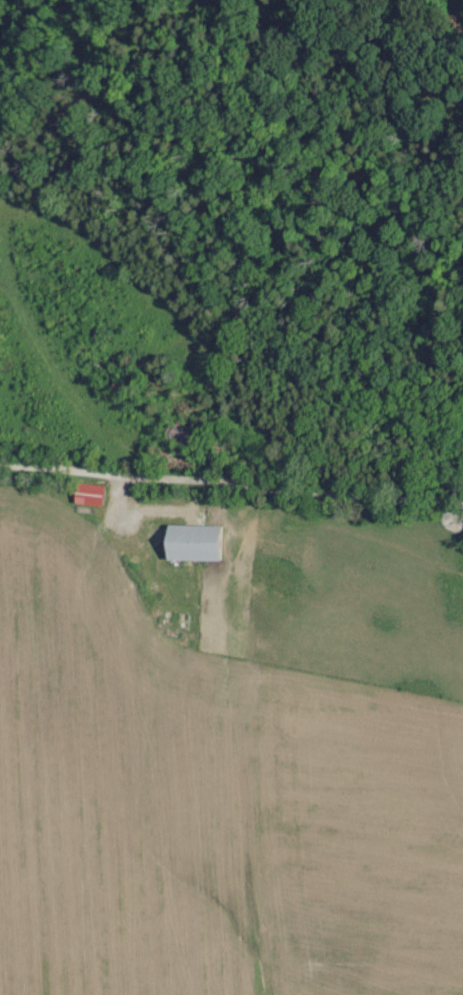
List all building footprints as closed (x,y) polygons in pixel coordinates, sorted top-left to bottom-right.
[(74,504),(102,508),(105,487),(77,483),(74,504)] [(220,563),(221,527),(167,526),(166,562),(220,563)]
